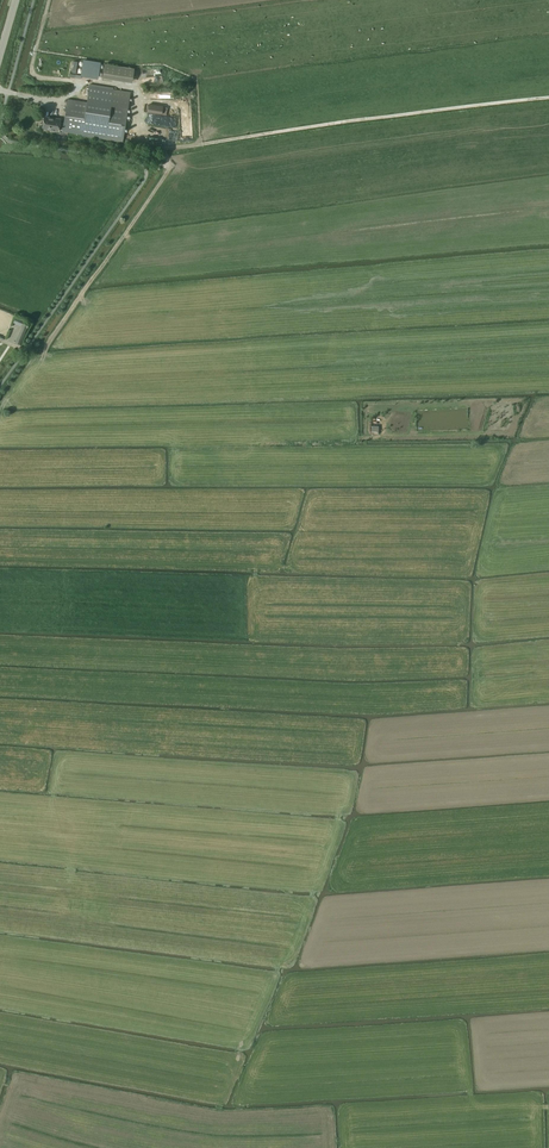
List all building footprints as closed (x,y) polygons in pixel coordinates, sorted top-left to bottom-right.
[(99,79),(101,62),(83,59),(81,74),(71,73),(70,75),(99,79)] [(104,64),(102,75),(132,80),(134,68),(104,64)] [(130,92),(113,89),(89,85),(87,102),(67,99),(62,132),(123,141),(130,92)] [(148,104),(147,112),(167,114),(168,106),(148,104)] [(176,130),(178,117),(150,112),(146,134),(176,139),(177,130),(176,130)] [(44,116),(43,127),(42,129),(58,132),(59,130),(60,119),(44,116)] [(29,324),(16,317),(14,322),(22,326),(15,342),(20,345),(27,328),(29,324)] [(457,557),(464,560),(467,551),(459,549),(457,557)]
